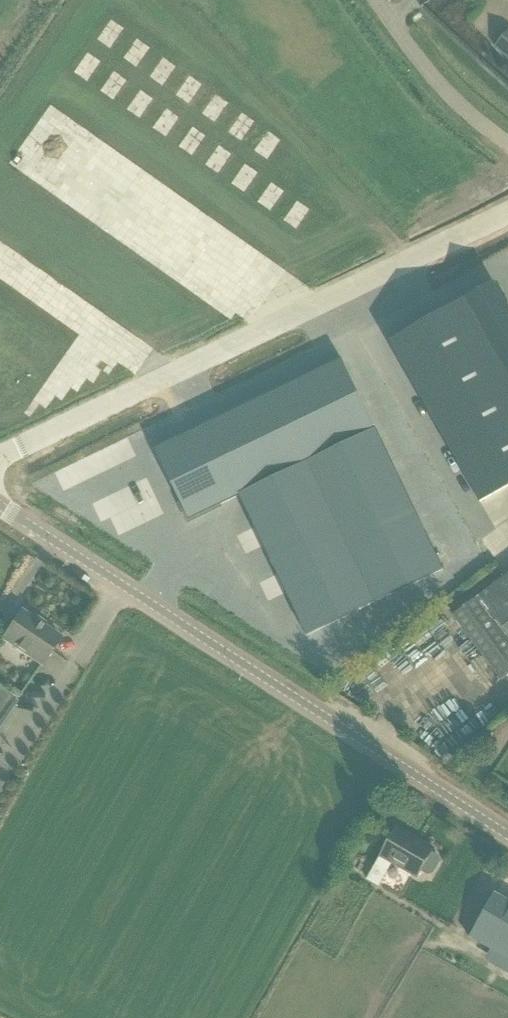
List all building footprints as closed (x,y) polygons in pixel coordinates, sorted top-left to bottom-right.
[(495,46),(507,57),(507,31),(495,46)] [(391,345),(480,502),(507,486),(507,308),(495,284),(465,301),(467,303),(391,345)] [(342,359),(155,449),(189,519),(240,495),(307,635),(443,570),(342,359)] [(454,615),(501,680),(507,675),(507,575),(454,615)] [(41,666),(50,654),(52,650),(61,637),(21,610),(10,627),(2,639),(41,666)] [(15,697),(0,687),(0,719),(15,697)] [(438,856),(431,852),(433,849),(397,828),(381,856),(417,877),(421,870),(428,874),(433,872),(439,862),(438,856)] [(483,914),(469,937),(507,960),(507,901),(494,893),(483,914)]
